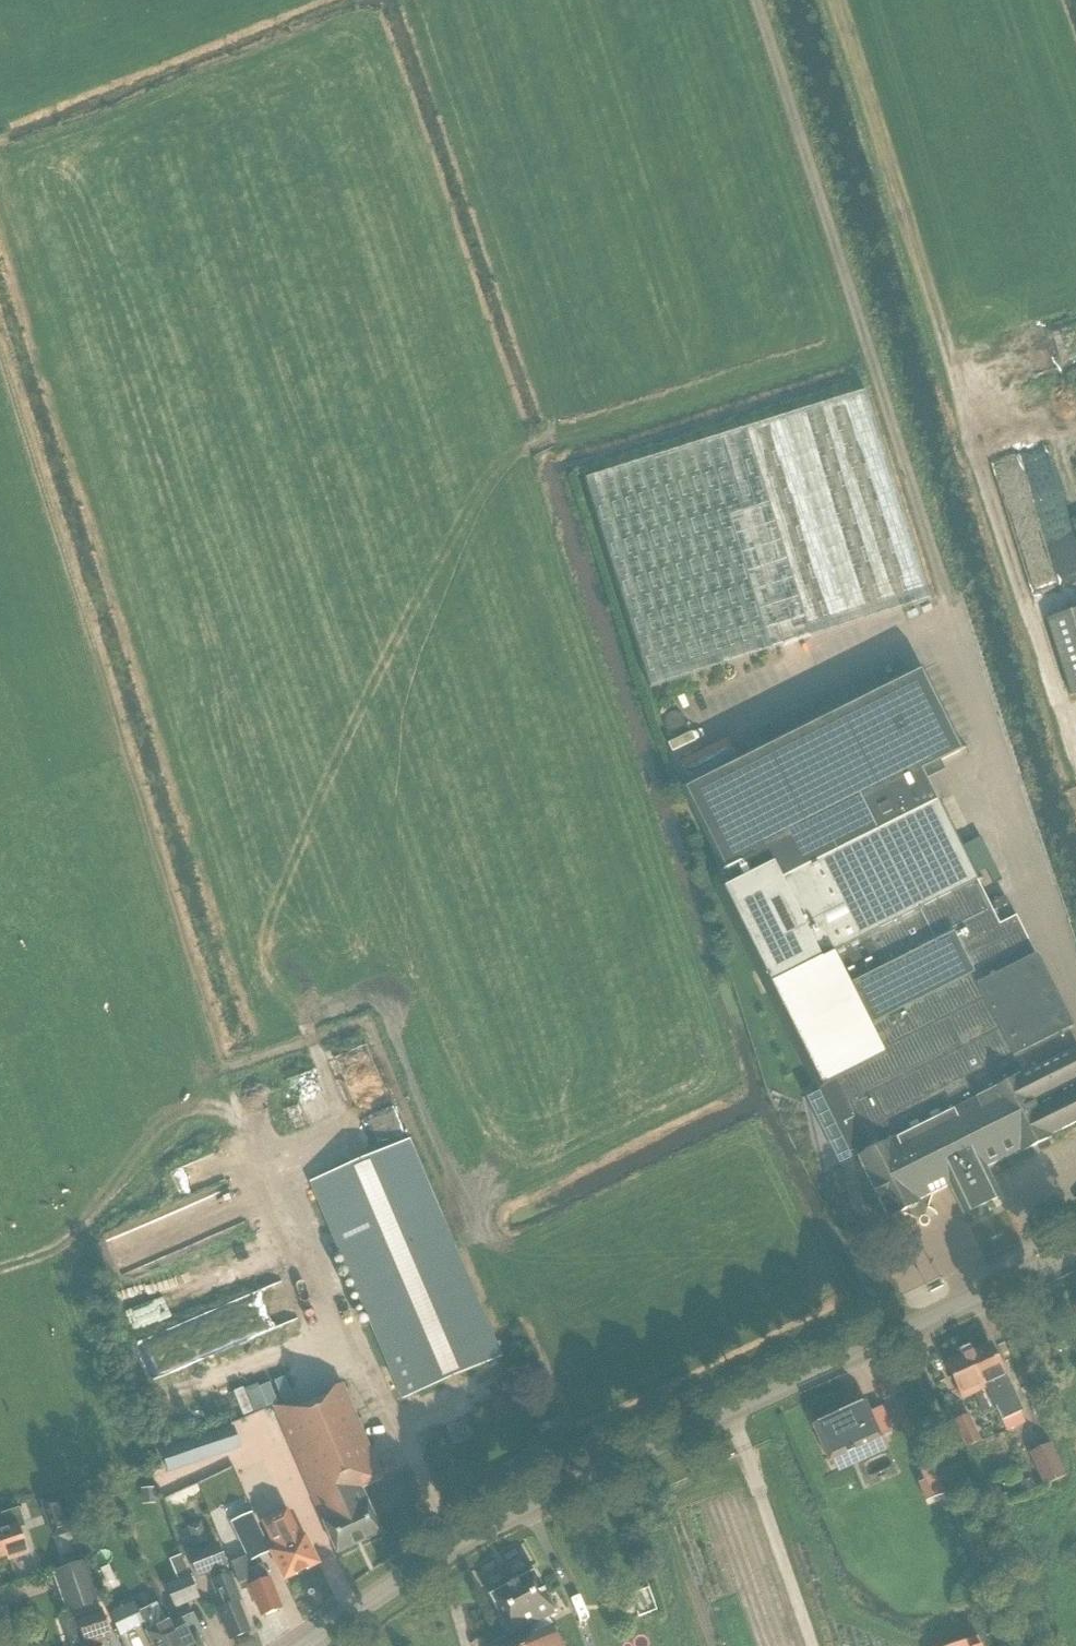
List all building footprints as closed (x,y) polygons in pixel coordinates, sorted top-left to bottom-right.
[(867,391),(585,480),(650,687),(662,683),(932,599),(867,391)] [(1075,693),(1075,610),(1047,619),(1071,695),(1075,693)] [(858,1158),(873,1187),(873,1188),(878,1198),(888,1218),(919,1202),(918,1201),(949,1185),(963,1214),(999,1196),(985,1167),(1019,1150),(1020,1152),(1051,1137),(1050,1135),(1075,1122),(1075,1049),(1067,1030),(1072,1027),(1037,956),(1036,956),(1006,896),(989,905),(921,770),(960,750),(920,671),(685,789),(732,884),(722,889),(770,985),(790,975),(837,1070),(819,1078),(836,1112),(851,1105),(866,1134),(887,1124),(895,1139),(887,1143),(881,1132),(859,1142),(865,1154),(858,1158)] [(691,777),(739,759),(732,740),(684,758),(691,777)] [(367,1044),(332,1059),(353,1106),(388,1090),(367,1044)] [(402,1397),(501,1355),(409,1140),(310,1182),(402,1397)] [(1007,1431),(1026,1423),(1022,1414),(1021,1414),(989,1344),(971,1352),(991,1397),(996,1409),(1007,1431)] [(971,1352),(947,1363),(963,1401),(975,1395),(984,1415),(996,1409),(991,1397),(971,1352)] [(260,1410),(293,1394),(285,1377),(252,1392),(260,1410)] [(298,1409),(273,1405),(337,1553),(381,1533),(361,1488),(382,1478),(342,1383),(336,1386),(333,1394),(298,1409)] [(829,1461),(852,1451),(882,1437),(865,1400),(813,1424),(829,1461)] [(955,1421),(967,1447),(980,1441),(968,1415),(955,1421)] [(168,1472),(240,1448),(233,1426),(161,1450),(168,1472)] [(1065,1476),(1050,1444),(1031,1453),(1045,1485),(1065,1476)] [(929,1459),(918,1463),(922,1472),(925,1482),(918,1485),(925,1501),(943,1494),(932,1468),(931,1465),(929,1459)] [(1031,1479),(1020,1483),(1024,1496),(1035,1492),(1031,1479)] [(152,1487),(141,1488),(142,1498),(153,1497),(152,1487)] [(993,1489),(987,1491),(993,1506),(1007,1501),(1004,1492),(995,1495),(993,1489)] [(67,1507),(46,1515),(53,1537),(75,1530),(67,1507)] [(26,1526),(19,1508),(0,1514),(0,1557),(8,1555),(10,1559),(27,1553),(19,1528),(26,1526)] [(286,1510),(263,1521),(276,1549),(271,1552),(284,1580),(319,1563),(305,1535),(300,1537),(286,1510)] [(250,1561),(270,1552),(251,1512),(231,1522),(250,1561)] [(208,1545),(201,1523),(188,1527),(194,1549),(198,1547),(208,1545)] [(219,1543),(189,1555),(198,1579),(229,1567),(219,1543)] [(169,1560),(178,1579),(165,1585),(174,1608),(200,1597),(190,1574),(182,1555),(169,1560)] [(269,1578),(263,1563),(251,1568),(246,1556),(231,1562),(239,1584),(240,1583),(243,1589),(248,1587),(253,1601),(256,1600),(262,1616),(282,1608),(269,1578)] [(59,1568),(74,1609),(99,1600),(85,1559),(59,1568)] [(552,1623),(534,1633),(530,1626),(556,1613),(534,1573),(535,1573),(534,1571),(490,1595),(491,1597),(491,1596),(512,1635),(492,1645),(564,1645),(552,1623)] [(223,1607),(216,1610),(222,1625),(224,1624),(231,1640),(250,1632),(238,1601),(241,1600),(230,1573),(227,1575),(212,1581),(223,1607)] [(144,1623),(134,1602),(110,1613),(120,1634),(144,1623)] [(98,1634),(110,1630),(102,1608),(63,1622),(71,1645),(103,1645),(98,1634)] [(180,1645),(203,1645),(199,1638),(203,1636),(194,1614),(172,1624),(170,1625),(175,1634),(180,1645)] [(172,1624),(169,1619),(145,1630),(153,1645),(180,1645),(175,1634),(170,1625),(172,1624)] [(978,1637),(953,1645),(981,1645),(978,1637)]
